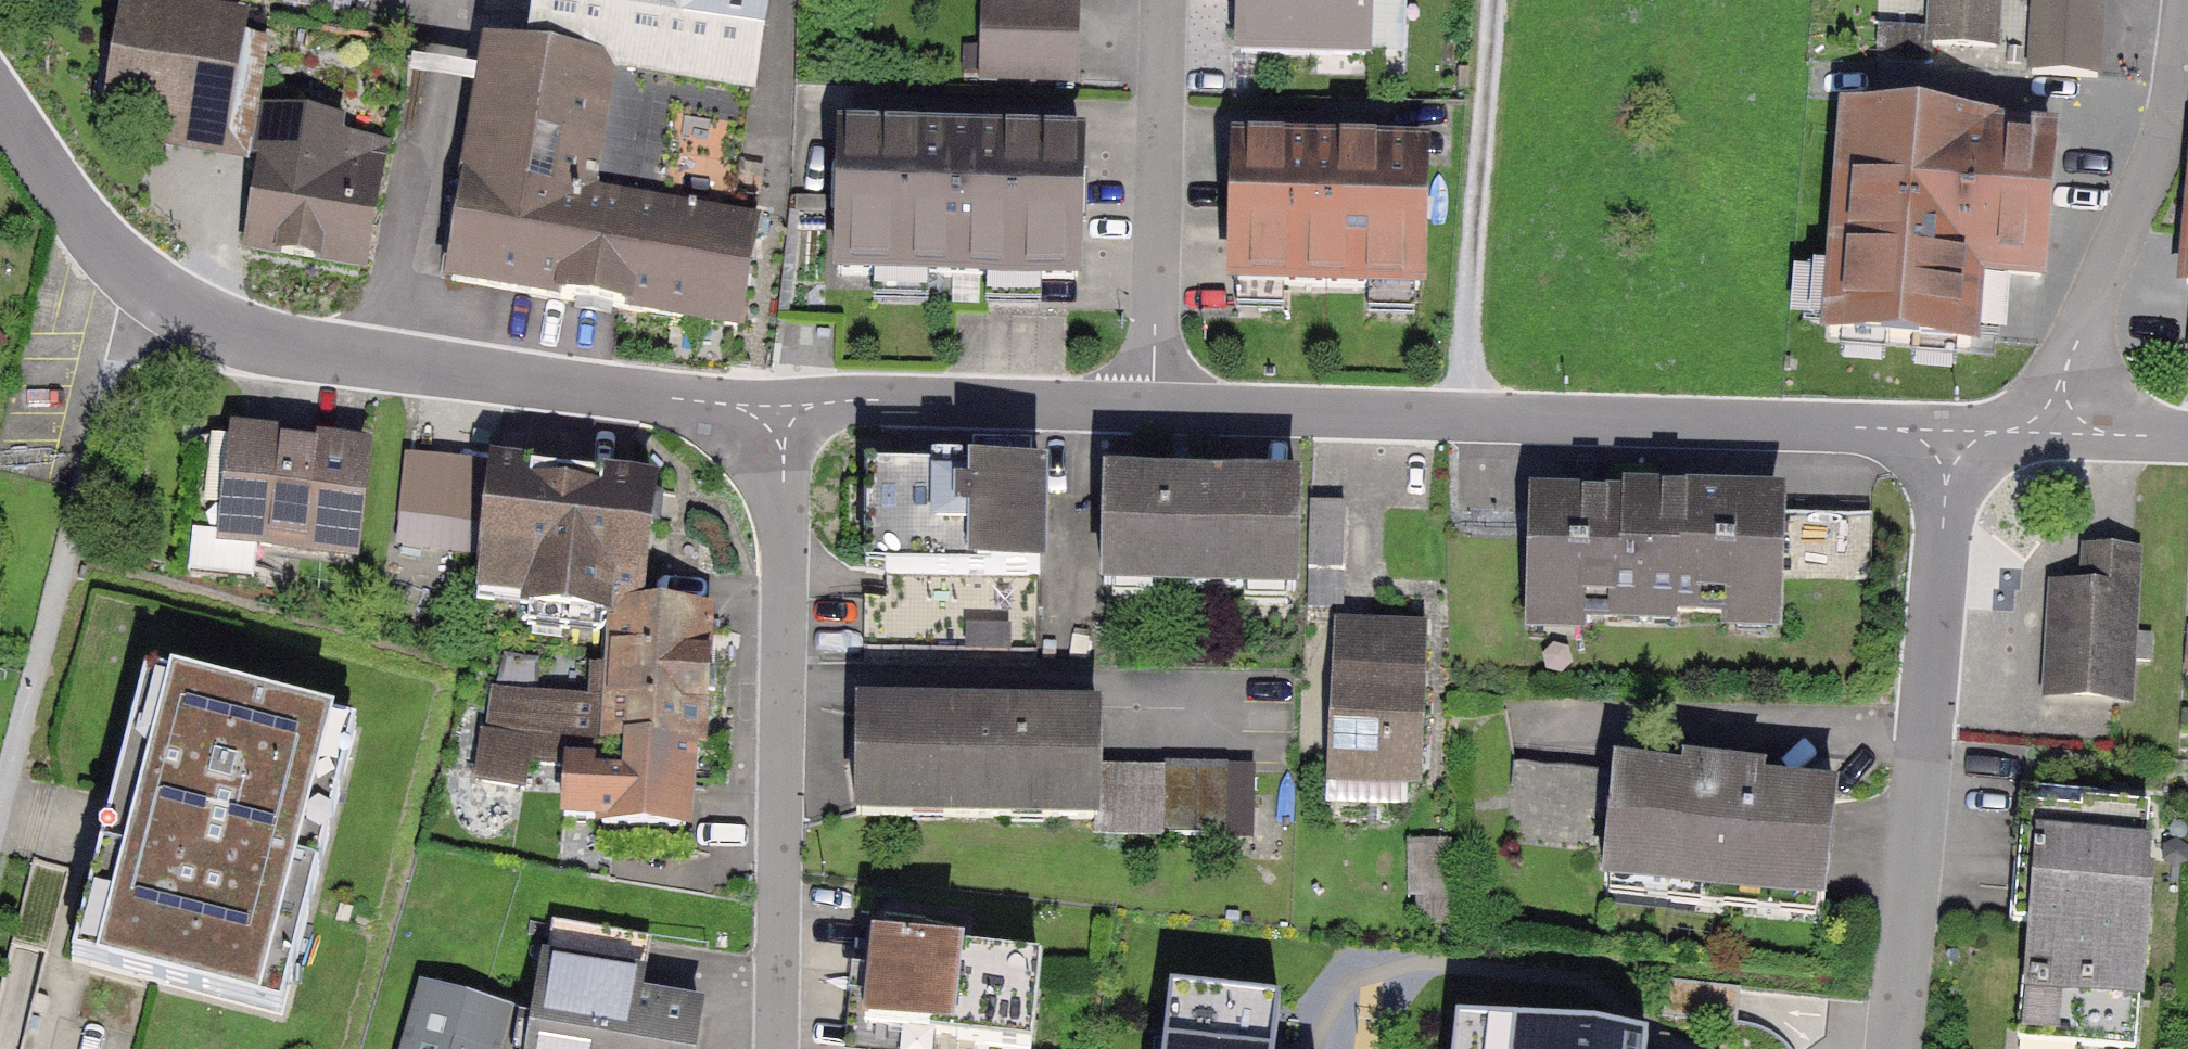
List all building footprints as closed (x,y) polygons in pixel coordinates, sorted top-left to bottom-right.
[(529,58),(751,95),(768,0),(538,0),(529,58)] [(977,86),(1075,87),(1077,0),(978,0),(977,86)] [(1241,53),(1365,54),(1365,0),(1242,0),(1241,53)] [(1411,0),(1381,0),(1380,50),(1411,50),(1411,0)] [(1924,47),(2000,52),(2003,0),(1927,0),(1924,47)] [(2104,0),(2035,0),(2031,80),(2100,83),(2104,0)] [(127,18),(112,108),(219,128),(234,38),(127,18)] [(748,234),(728,231),(751,95),(529,58),(488,51),(449,277),(732,325),(748,234)] [(254,248),(361,263),(385,99),(278,83),(254,248)] [(2051,138),(1846,123),(1830,335),(1970,346),(1975,277),(2040,282),(2051,138)] [(832,295),(1077,298),(1079,147),(834,144),(832,295)] [(1231,162),(1230,303),(1426,304),(1427,163),(1231,162)] [(357,459),(209,440),(193,572),(253,579),(258,539),(346,549),(357,459)] [(493,473),(410,464),(403,541),(485,549),(493,473)] [(651,492),(493,473),(485,549),(479,594),(530,600),(528,612),(615,622),(615,613),(637,614),(651,492)] [(1037,480),(892,478),(890,559),(1036,561),(1037,480)] [(1291,492),(1102,495),(1103,601),(1293,599),(1291,492)] [(1350,605),(1350,498),(1315,498),(1315,605),(1350,605)] [(1867,514),(1537,511),(1536,615),(1769,618),(1769,582),(1866,583),(1867,514)] [(2088,590),(2051,589),(2047,695),(2124,698),(2130,559),(2089,558),(2088,590)] [(1044,579),(878,580),(878,639),(1044,638),(1044,579)] [(637,614),(615,613),(615,622),(612,670),(592,669),(590,702),(589,712),(610,713),(606,780),(685,784),(687,743),(698,744),(705,618),(637,614)] [(1425,642),(1337,637),(1329,765),(1417,771),(1425,642)] [(681,849),(685,784),(606,780),(610,713),(589,712),(590,702),(536,694),(536,660),(504,657),(497,689),(489,734),(480,733),(477,779),(522,789),(528,760),(566,768),(563,815),(603,819),(601,845),(681,849)] [(365,733),(144,677),(66,982),(287,1038),(365,733)] [(1120,724),(852,722),(851,827),(1119,829),(1120,724)] [(1834,797),(1512,759),(1504,832),(1607,844),(1603,878),(1821,904),(1834,797)] [(2017,1036),(2132,1047),(2154,813),(2020,800),(2006,939),(2026,941),(2017,1036)] [(540,1048),(700,1048),(704,1024),(641,1013),(651,958),(558,942),(540,1048)] [(1033,963),(872,949),(865,1029),(1026,1042),(1033,963)] [(512,1012),(421,985),(402,1048),(501,1048),(512,1012)] [(1169,992),(1162,1048),(1273,1048),(1278,1005),(1169,992)] [(1456,1024),(1453,1048),(1646,1048),(1646,1045),(1456,1024)]
